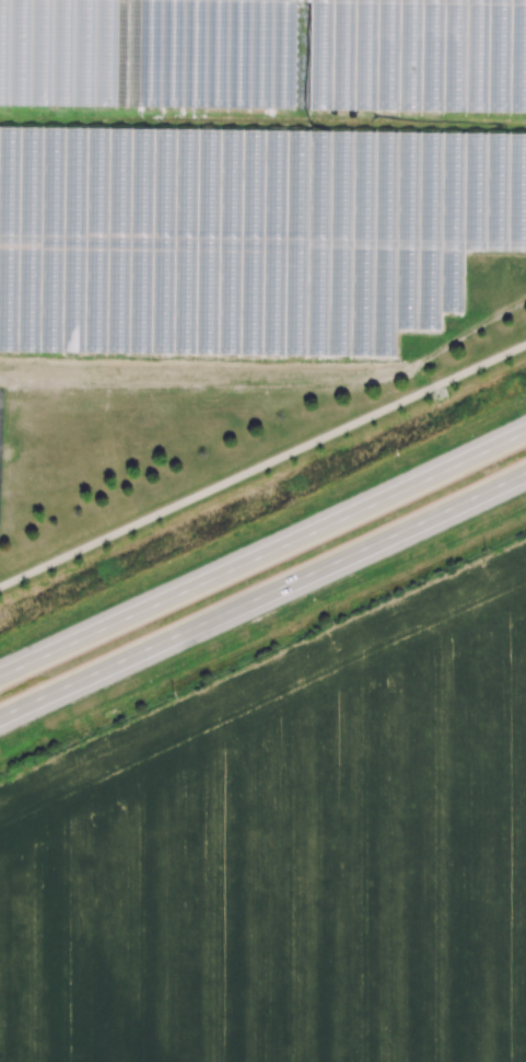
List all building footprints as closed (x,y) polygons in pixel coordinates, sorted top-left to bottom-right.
[(104,108),(101,97),(107,96),(110,83),(101,86),(99,0),(0,0),(0,105),(104,108)] [(28,281),(41,281),(41,255),(28,255),(28,261),(36,261),(36,264),(28,264),(28,281)]
